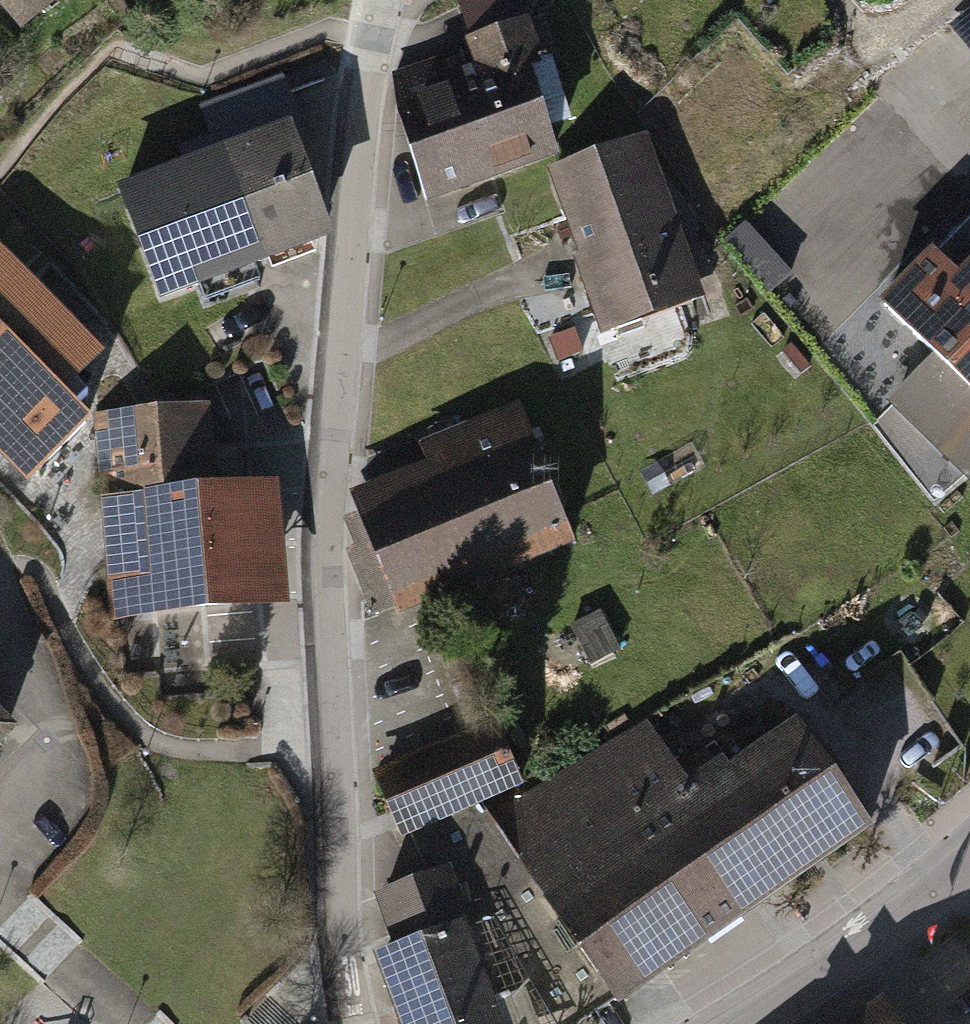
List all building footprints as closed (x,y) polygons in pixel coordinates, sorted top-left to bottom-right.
[(40,22),(68,0),(22,0),(40,22)] [(949,24),(969,50),(969,7),(949,24)] [(490,61),(419,82),(453,195),(593,153),(550,10),(481,31),(490,61)] [(0,104),(0,132),(14,119),(0,104)] [(328,229),(290,131),(222,157),(260,255),(328,229)] [(664,134),(562,169),(619,335),(721,299),(664,134)] [(260,255),(222,157),(154,183),(192,281),(260,255)] [(29,483),(96,417),(68,390),(108,351),(0,242),(0,453),(29,483)] [(948,242),(890,301),(935,345),(889,391),(968,469),(969,467),(969,263),(948,242)] [(219,470),(214,400),(101,408),(115,604),(280,592),(271,466),(219,470)] [(570,531),(523,410),(338,482),(386,602),(570,531)] [(31,726),(0,698),(0,761),(31,726)] [(618,731),(498,819),(637,1007),(874,832),(783,709),(666,795),(618,731)] [(401,824),(528,784),(507,719),(380,759),(401,824)] [(425,1023),(520,1023),(516,1012),(598,982),(480,813),(414,836),(435,874),(377,895),(425,1023)] [(874,1005),(849,1023),(889,1023),(874,1005)]
